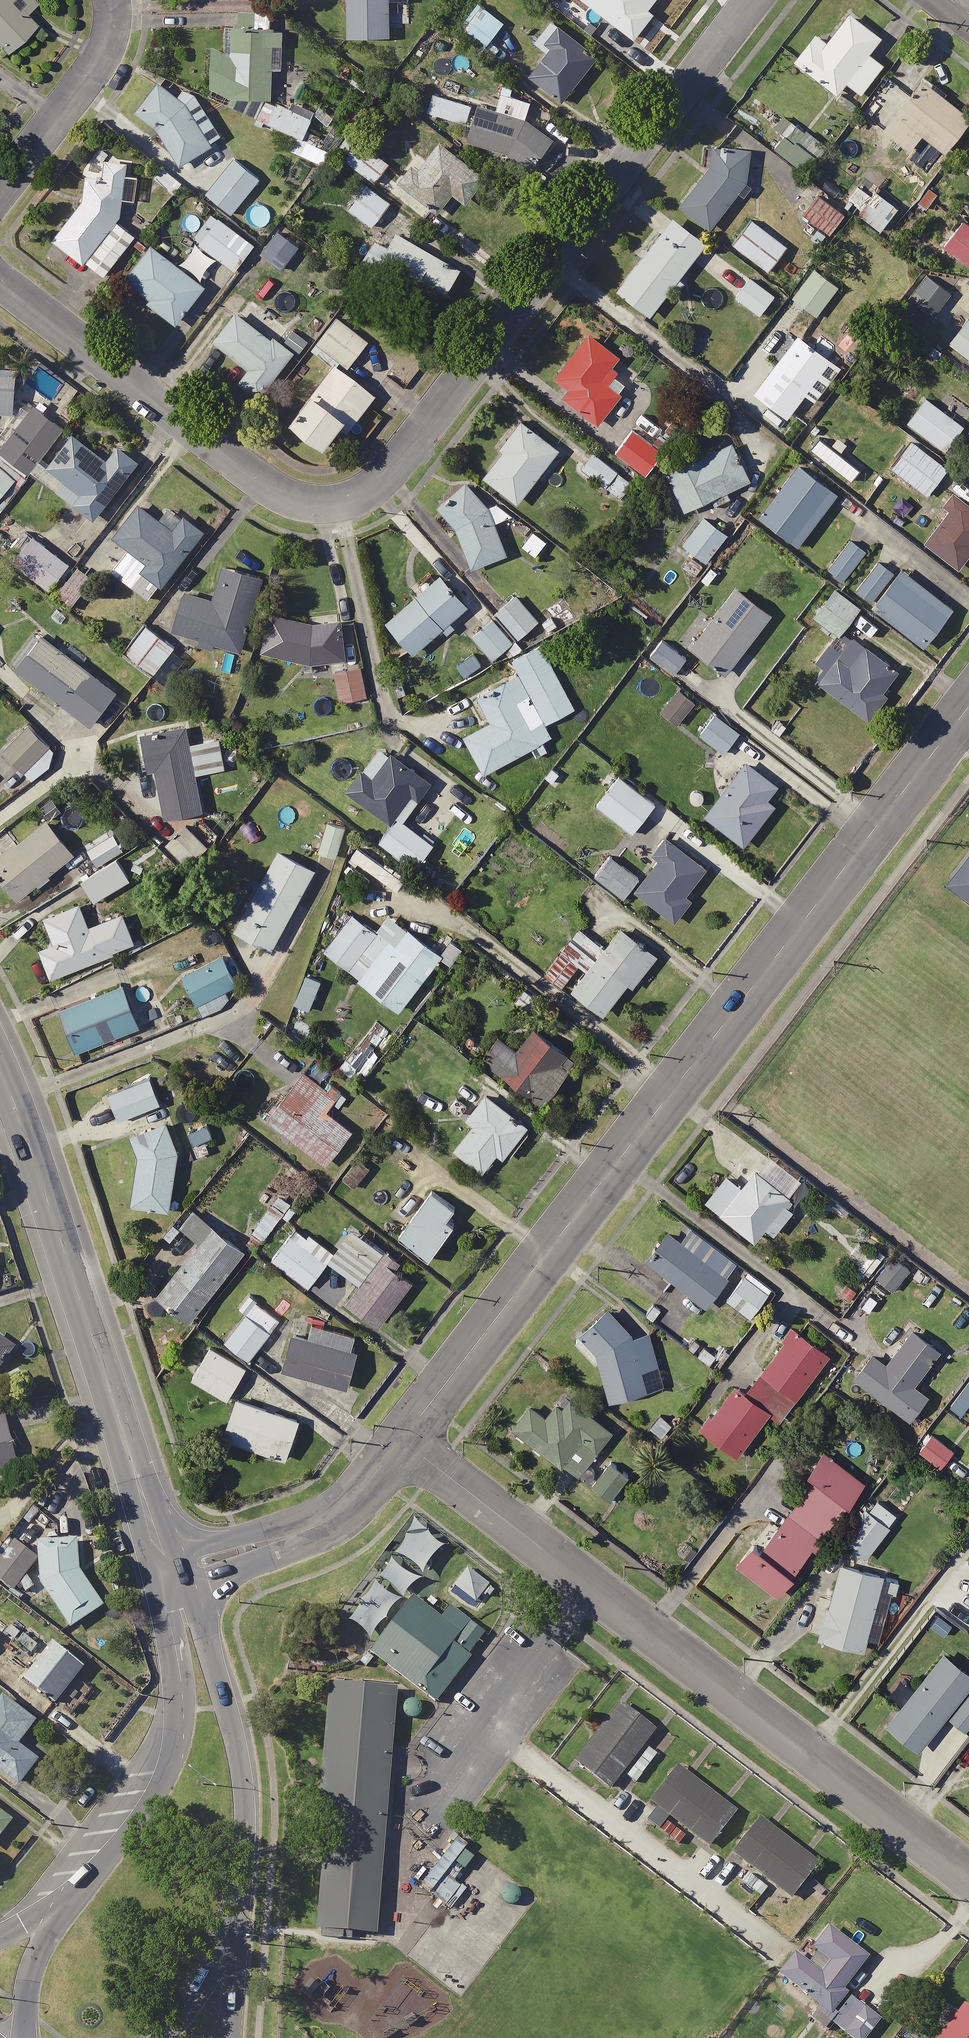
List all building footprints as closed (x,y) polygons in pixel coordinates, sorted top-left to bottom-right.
[(1,50),(29,21),(20,12),(32,0),(31,0),(0,0),(0,49),(1,50)] [(403,0),(343,0),(342,33),(383,34),(383,5),(403,5),(403,0)] [(470,0),(453,0),(436,23),(476,51),(498,20),(470,0)] [(312,108),(266,90),(267,66),(275,67),(278,27),(266,26),(267,8),(228,6),(225,49),(204,47),(202,84),(222,93),(220,101),(231,106),(300,138),(312,108)] [(874,36),(843,12),(821,40),(810,31),(789,59),(830,92),(840,80),(855,92),(877,64),(862,52),(874,36)] [(592,54),(545,17),(528,39),(541,49),(523,73),(557,99),(592,54)] [(965,115),(917,79),(905,95),(886,80),(860,115),(904,148),(916,133),(939,150),(965,115)] [(207,136),(154,81),(129,105),(155,131),(152,134),(180,163),(207,136)] [(423,109),(465,123),(459,139),(503,153),(524,169),(548,135),(519,114),(525,98),(494,87),(488,104),(468,98),(430,86),(423,109)] [(765,126),(777,134),(769,146),(799,167),(817,141),(799,128),(792,124),(775,112),(765,126)] [(384,161),(344,130),(329,150),(369,181),(384,161)] [(481,174),(433,139),(412,168),(405,162),(392,180),(433,210),(446,192),(460,202),(481,174)] [(700,142),(699,167),(672,201),(705,227),(733,193),(742,198),(748,189),(740,184),(742,144),(700,142)] [(954,164),(968,175),(968,145),(954,164)] [(117,209),(123,160),(99,156),(96,174),(80,172),(76,195),(47,239),(101,274),(129,231),(110,219),(117,209)] [(254,178),(229,157),(201,191),(226,212),(254,178)] [(176,179),(157,165),(149,176),(168,190),(176,179)] [(385,201),(353,176),(343,188),(351,195),(343,206),(367,225),(385,201)] [(892,204),(869,188),(852,212),(875,228),(892,204)] [(840,209),(813,190),(797,213),(825,232),(840,209)] [(700,240),(665,214),(610,288),(645,314),(700,240)] [(250,243),(213,215),(193,240),(230,269),(250,243)] [(782,244),(745,217),(727,242),(764,269),(782,244)] [(956,220),(937,245),(968,268),(968,229),(956,220)] [(292,233),(279,221),(262,240),(274,251),(292,233)] [(453,269),(390,230),(381,244),(368,236),(355,257),(406,289),(413,279),(438,294),(453,269)] [(200,283),(145,242),(119,276),(144,295),(141,299),(171,322),(200,283)] [(812,264),(804,274),(786,294),(811,315),(836,285),(812,264)] [(945,292),(921,273),(904,294),(928,314),(945,292)] [(770,294),(745,275),(729,295),(754,314),(770,294)] [(253,311),(234,296),(204,335),(242,365),(232,378),(253,394),(289,349),(248,317),(253,311)] [(967,315),(947,300),(931,321),(940,328),(935,334),(968,360),(968,312),(967,315)] [(323,359),(327,354),(343,365),(352,353),(364,362),(375,346),(330,314),(306,347),(323,359)] [(614,354),(582,330),(548,375),(563,387),(557,394),(593,422),(622,384),(603,369),(614,354)] [(835,366),(791,333),(748,390),(781,415),(799,392),(810,400),(835,366)] [(370,391),(329,360),(284,420),(315,444),(335,418),(344,425),(370,391)] [(0,365),(0,410),(8,411),(10,366),(0,365)] [(958,423),(918,394),(900,419),(940,448),(958,423)] [(553,448),(515,419),(496,443),(474,471),(512,500),(553,448)] [(906,435),(904,438),(889,427),(873,449),(888,461),(886,465),(922,493),(944,464),(919,445),(906,435)] [(656,452),(627,428),(610,448),(639,472),(656,452)] [(101,456),(67,430),(41,463),(58,477),(50,487),(88,517),(133,458),(112,442),(101,456)] [(744,478),(725,439),(659,472),(677,508),(706,495),(710,504),(725,496),(721,489),(744,478)] [(628,482),(587,450),(576,464),(617,497),(628,482)] [(831,492),(794,463),(754,514),(792,543),(831,492)] [(0,465),(0,488),(11,474),(0,465)] [(502,549),(467,480),(433,498),(467,567),(502,549)] [(952,497),(919,540),(952,566),(968,545),(968,510),(952,497)] [(166,527),(133,501),(107,533),(124,546),(107,568),(145,597),(198,529),(178,512),(166,527)] [(722,532),(698,513),(676,541),(700,560),(722,532)] [(19,526),(0,552),(0,558),(65,604),(86,574),(19,526)] [(542,540),(528,529),(516,543),(531,554),(542,540)] [(860,550),(844,538),(823,566),(838,578),(860,550)] [(903,582),(873,560),(851,588),(872,604),(870,607),(918,643),(946,606),(908,577),(903,582)] [(166,629),(194,637),(192,645),(207,649),(209,641),(235,648),(256,573),(216,562),(207,595),(178,587),(166,629)] [(462,605),(434,573),(380,619),(408,651),(437,625),(443,631),(449,626),(444,620),(462,605)] [(853,605),(825,583),(803,612),(832,633),(853,605)] [(766,612),(730,585),(686,644),(721,671),(766,612)] [(513,591),(489,610),(513,639),(536,620),(513,591)] [(307,668),(308,662),(342,657),(336,615),(307,620),(263,611),(255,649),(298,659),(297,666),(307,668)] [(508,638),(486,613),(464,633),(486,658),(508,638)] [(168,645),(140,624),(120,650),(149,671),(168,645)] [(111,689),(33,629),(7,662),(85,723),(111,689)] [(893,670),(838,630),(806,675),(861,715),(893,670)] [(681,655),(656,636),(643,653),(668,672),(681,655)] [(570,706),(536,642),(508,658),(526,692),(509,701),(499,681),(467,698),(480,722),(458,733),(478,770),(526,745),(531,755),(542,748),(537,739),(546,734),(540,722),(570,706)] [(361,693),(355,665),(329,671),(335,699),(361,693)] [(690,698),(672,686),(655,709),(674,722),(690,698)] [(735,730),(709,711),(694,732),(719,751),(735,730)] [(49,748),(24,723),(0,746),(0,750),(29,781),(48,764),(49,748)] [(182,741),(180,725),(134,733),(140,768),(152,766),(161,815),(197,809),(190,772),(220,766),(214,735),(182,741)] [(425,780),(373,742),(340,787),(387,821),(374,838),(411,865),(429,841),(397,818),(425,780)] [(771,784),(740,761),(700,813),(739,842),(769,802),(761,797),(771,784)] [(649,802),(612,773),(590,802),(627,831),(649,802)] [(43,817),(0,850),(0,881),(12,897),(70,853),(43,817)] [(340,825),(322,820),(314,850),(332,855),(340,825)] [(120,847),(109,829),(81,846),(93,866),(75,877),(88,900),(125,877),(111,853),(120,847)] [(700,866),(659,835),(647,851),(652,855),(635,877),(605,855),(591,874),(619,894),(625,885),(670,919),(686,897),(680,892),(700,866)] [(966,840),(921,898),(968,935),(968,843),(966,840)] [(310,867),(273,847),(229,927),(267,947),(310,867)] [(82,925),(73,902),(37,916),(47,941),(34,946),(45,975),(129,941),(117,911),(82,925)] [(388,941),(348,910),(318,947),(393,1008),(438,953),(402,924),(388,941)] [(539,971),(559,986),(568,993),(570,991),(598,1012),(622,980),(627,984),(651,955),(611,924),(596,942),(574,925),(539,971)] [(232,982),(217,954),(176,976),(191,1003),(232,982)] [(133,1024),(117,982),(54,1007),(71,1049),(133,1024)] [(569,1054),(527,1026),(514,1046),(492,1032),(476,1056),(539,1098),(569,1054)] [(156,1101),(145,1073),(102,1090),(112,1117),(156,1101)] [(335,1092),(320,1080),(305,1100),(285,1084),(261,1115),(321,1162),(347,1128),(322,1108),(335,1092)] [(522,1122),(479,1090),(461,1114),(468,1119),(447,1146),(477,1168),(491,1150),(497,1155),(522,1122)] [(207,1130),(202,1112),(179,1118),(189,1154),(205,1150),(200,1132),(207,1130)] [(123,1132),(132,1152),(125,1202),(164,1207),(171,1153),(162,1118),(123,1132)] [(365,1168),(354,1158),(339,1175),(350,1185),(365,1168)] [(785,1195),(748,1166),(735,1182),(720,1170),(699,1197),(748,1237),(759,1224),(768,1231),(787,1207),(780,1201),(785,1195)] [(447,1206),(426,1190),(394,1234),(423,1255),(448,1220),(441,1215),(447,1206)] [(292,1225),(267,1257),(303,1285),(323,1258),(355,1281),(342,1299),(374,1322),(405,1280),(389,1268),(395,1260),(345,1223),(325,1250),(292,1225)] [(239,1248),(207,1224),(153,1294),(185,1318),(239,1248)] [(732,1261),(686,1226),(676,1238),(663,1228),(641,1257),(700,1303),(732,1261)] [(903,1268),(891,1258),(874,1277),(886,1287),(903,1268)] [(767,1286),(742,1267),(720,1295),(745,1314),(767,1286)] [(276,1317),(244,1292),(234,1305),(241,1311),(220,1338),(245,1357),(276,1317)] [(570,1334),(590,1352),(602,1396),(659,1381),(646,1325),(636,1328),(604,1298),(570,1334)] [(347,1343),(349,1332),(308,1322),(305,1336),(285,1331),(276,1368),(299,1374),(298,1380),(316,1385),(318,1379),(342,1385),(352,1344),(347,1343)] [(822,1351),(787,1326),(739,1391),(729,1383),(697,1427),(731,1452),(763,1409),(774,1417),(822,1351)] [(934,1349),(907,1328),(880,1362),(865,1351),(848,1373),(904,1416),(921,1393),(907,1382),(934,1349)] [(17,1349),(0,1337),(0,1373),(17,1349)] [(241,1365),(205,1343),(186,1375),(222,1397),(241,1365)] [(608,1427),(555,1389),(540,1410),(527,1401),(509,1427),(607,1497),(624,1473),(591,1450),(608,1427)] [(294,1417),(230,1394),(216,1433),(280,1456),(294,1417)] [(6,1410),(0,1412),(0,1472),(21,1467),(6,1410)] [(667,1422),(654,1412),(643,1426),(656,1436),(667,1422)] [(947,1449),(927,1432),(914,1448),(934,1465),(947,1449)] [(856,1478),(815,1447),(799,1468),(808,1475),(754,1547),(746,1541),(731,1561),(771,1591),(856,1478)] [(892,1512),(861,1490),(850,1505),(830,1534),(860,1556),(892,1512)] [(22,1587),(30,1593),(39,1581),(74,1631),(108,1607),(85,1575),(82,1533),(38,1538),(40,1553),(20,1538),(0,1564),(0,1579),(17,1593),(22,1587)] [(890,1575),(835,1559),(813,1634),(858,1647),(862,1633),(872,1636),(890,1575)] [(484,1585),(463,1567),(450,1583),(471,1601),(484,1585)] [(435,1617),(406,1595),(363,1648),(430,1701),(482,1635),(444,1605),(435,1617)] [(88,1669),(54,1642),(25,1678),(59,1705),(88,1669)] [(937,1648),(880,1721),(913,1747),(940,1712),(960,1728),(968,1717),(968,1692),(961,1686),(968,1676),(968,1673),(937,1648)] [(292,1943),(351,1948),(373,1701),(314,1696),(292,1943)] [(7,1698),(0,1707),(0,1768),(22,1786),(48,1753),(29,1739),(41,1724),(7,1698)] [(649,1728),(613,1702),(569,1760),(605,1787),(649,1728)] [(730,1811),(672,1766),(645,1800),(704,1845),(730,1811)] [(0,1806),(0,1843),(18,1821),(0,1806)] [(811,1862),(754,1818),(728,1852),(784,1896),(811,1862)] [(862,1957),(822,1925),(796,1958),(787,1951),(773,1969),(827,2013),(842,1994),(836,1989),(862,1957)] [(845,1996),(826,2019),(850,2037),(859,2037),(874,2019),(845,1996)] [(956,2002),(928,2037),(968,2037),(968,2013),(956,2002)]
